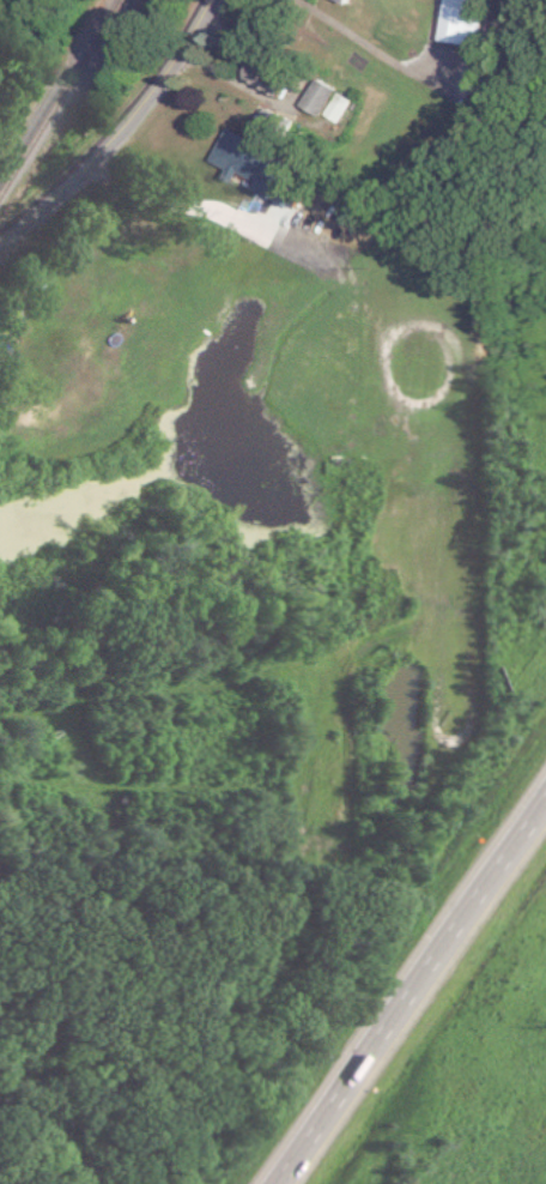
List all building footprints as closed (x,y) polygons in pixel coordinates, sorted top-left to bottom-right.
[(473,46),(479,0),(439,0),(434,40),(473,46)] [(277,93),(284,76),(248,61),(240,78),(277,93)] [(348,101),(313,77),(295,103),(314,116),(316,112),(332,123),(348,101)] [(274,161),(229,135),(214,159),(260,186),(274,161)]
